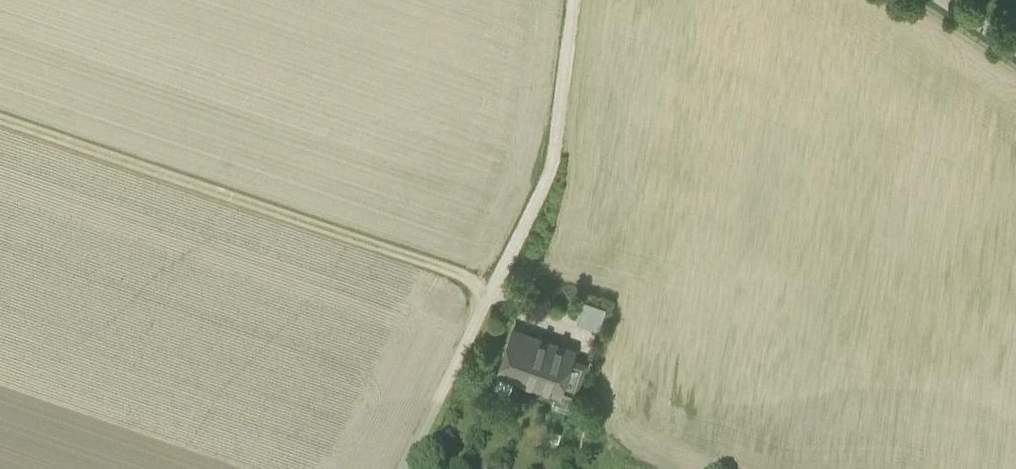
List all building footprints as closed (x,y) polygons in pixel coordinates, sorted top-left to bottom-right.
[(614,300),(592,294),(587,310),(609,316),(614,300)] [(574,351),(513,330),(498,372),(560,393),(561,391),(572,358),(574,351)] [(572,358),(561,391),(575,395),(586,363),(572,358)]
